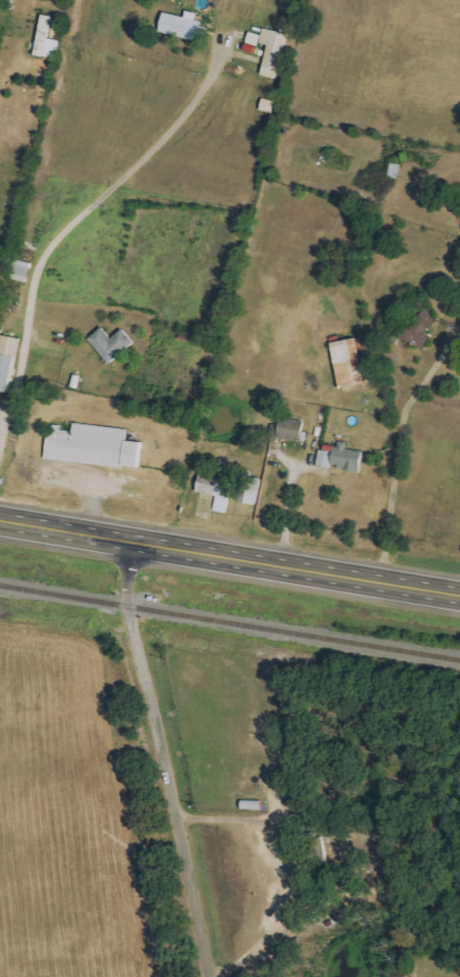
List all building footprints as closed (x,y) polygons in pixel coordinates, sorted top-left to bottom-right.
[(204,21),(167,12),(162,31),(199,41),(204,21)] [(38,56),(58,58),(61,40),(50,38),(53,16),(43,14),(38,56)] [(270,45),(264,76),(281,79),(290,33),(265,28),(262,43),(270,45)] [(432,333),(441,317),(424,307),(406,339),(426,351),(435,335),(432,333)] [(125,329),(114,338),(105,327),(91,339),(113,364),(137,342),(125,329)] [(2,352),(20,355),(23,339),(5,336),(2,352)] [(368,384),(359,338),(333,343),(342,389),(368,384)] [(19,357),(2,353),(0,361),(0,390),(12,392),(19,357)] [(282,425),(274,424),(272,437),(303,440),(305,420),(283,418),(282,425)] [(48,459),(142,469),(145,443),(129,441),(130,429),(76,423),(75,432),(64,431),(64,425),(52,424),(48,459)] [(335,467),(363,473),(367,452),(349,449),(351,443),(340,441),(335,467)] [(334,451),(320,451),(320,467),(333,468),(334,451)] [(199,493),(218,496),(215,511),(228,513),(234,481),(202,475),(199,493)] [(240,502),(260,505),(264,478),(244,475),(240,502)]
